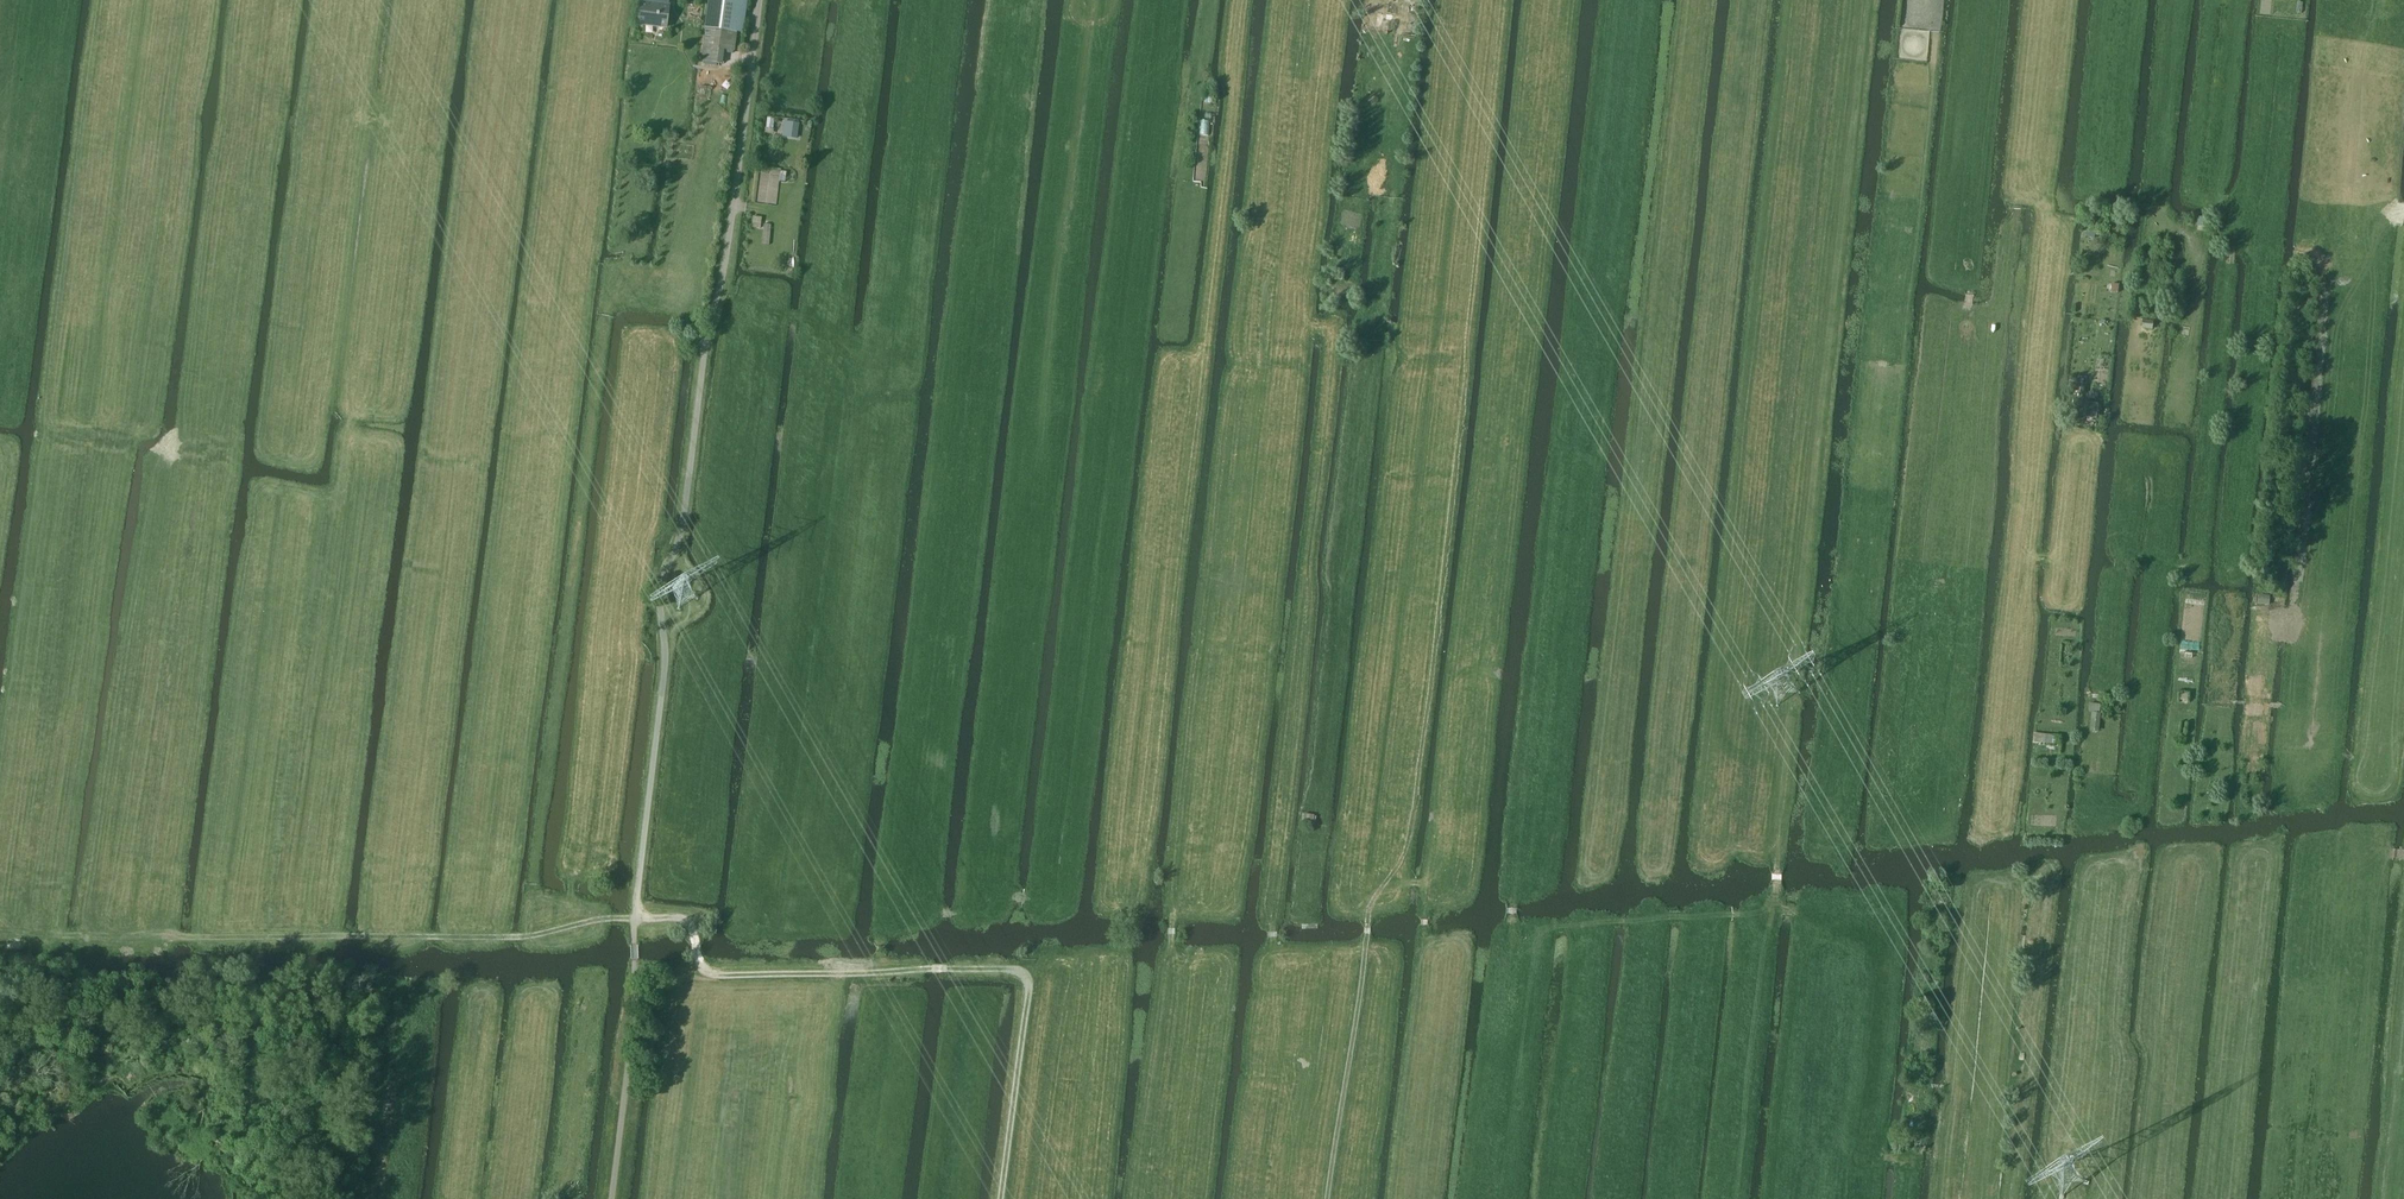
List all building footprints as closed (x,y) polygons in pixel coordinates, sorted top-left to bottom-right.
[(701,61),(721,64),(724,50),(734,51),(736,32),(740,10),(741,0),(709,0),(705,28),(703,46),(701,61)] [(640,3),(638,24),(666,28),(668,7),(640,3)] [(783,121),(782,132),(797,134),(799,124),(783,121)] [(2086,403),(2084,418),(2096,419),(2097,404),(2086,403)]
